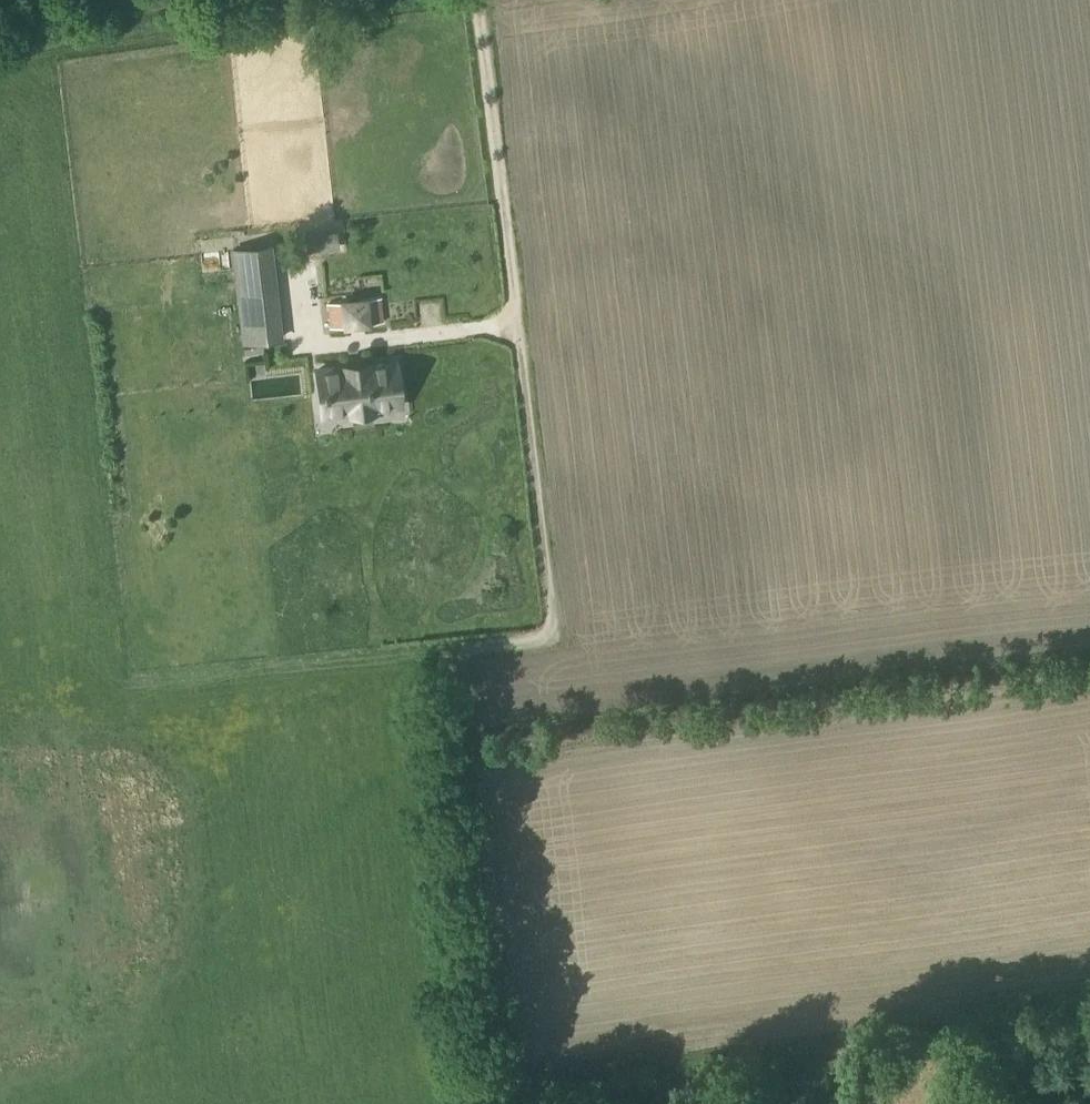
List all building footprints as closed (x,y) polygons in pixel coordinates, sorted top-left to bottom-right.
[(247,282),(271,279),(268,247),(232,251),(243,343),(279,340),(275,308),(251,311),(247,282)] [(379,299),(328,304),(330,328),(382,323),(379,299)] [(400,405),(395,363),(366,365),(366,362),(344,364),(345,368),(316,371),(320,415),(349,412),(349,414),(371,412),(370,408),(400,405)]
